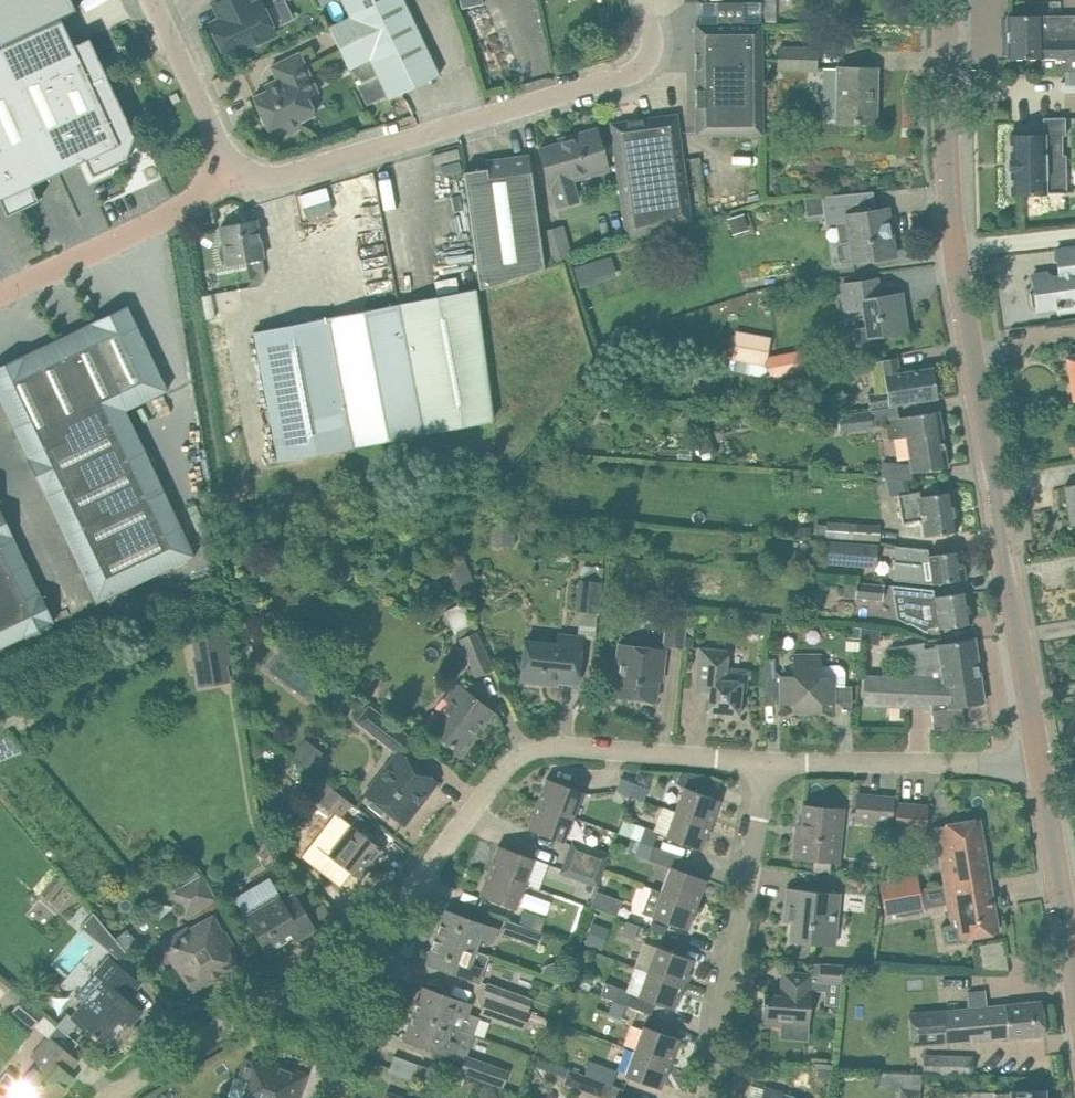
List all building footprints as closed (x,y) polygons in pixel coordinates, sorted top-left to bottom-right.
[(1,46),(61,18),(76,11),(71,0),(0,0),(0,45),(1,46)] [(247,0),(222,0),(215,3),(222,19),(210,24),(225,56),(241,48),(242,50),(256,44),(255,42),(275,32),(271,25),(276,23),(268,5),(263,8),(260,1),(249,6),(247,0)] [(439,74),(404,0),(382,0),(349,15),(350,16),(329,26),(349,68),(370,58),(388,98),(439,74)] [(382,0),(342,0),(349,15),(382,0)] [(697,24),(695,24),(696,134),(762,134),(761,23),(760,23),(760,4),(697,5),(697,24)] [(1006,15),(1007,58),(1041,57),(1042,71),(1074,70),(1074,14),(1006,15)] [(0,46),(0,202),(6,215),(39,200),(31,184),(85,160),(92,176),(124,161),(128,160),(126,157),(133,139),(136,138),(134,134),(133,134),(103,68),(100,70),(96,61),(99,59),(89,37),(73,45),(61,18),(1,46),(0,46)] [(778,68),(816,69),(816,49),(778,48),(778,68)] [(307,97),(318,92),(299,52),(271,66),(277,79),(272,82),(274,86),(253,97),(271,135),(315,114),(307,97)] [(876,69),(876,68),(824,67),(823,119),(837,119),(837,121),(874,121),(875,101),(869,101),(870,69),(876,69)] [(626,239),(690,219),(676,114),(611,123),(626,239)] [(1073,190),(1063,190),(1062,134),(1065,134),(1065,117),(1042,117),(1043,134),(1009,135),(1010,193),(1073,191),(1073,190)] [(574,138),(538,148),(549,186),(551,186),(556,206),(578,200),(572,179),(608,169),(596,128),(573,134),(574,138)] [(486,168),(463,171),(479,288),(544,267),(529,155),(485,161),(486,168)] [(821,195),(808,196),(810,210),(817,209),(823,208),(824,213),(825,224),(836,222),(839,242),(808,247),(811,267),(853,261),(873,258),(895,255),(890,221),(887,207),(877,209),(875,209),(857,212),(854,192),(821,195)] [(743,214),(728,218),(732,229),(746,225),(743,214)] [(228,264),(246,261),(250,283),(248,287),(259,285),(265,275),(255,219),(220,225),(228,264)] [(1030,292),(1032,304),(1036,307),(1037,310),(1058,307),(1058,312),(1074,309),(1074,247),(1055,250),(1058,265),(1059,274),(1052,275),(1048,272),(1032,275),(1034,288),(1030,292)] [(574,265),(580,286),(617,275),(611,255),(574,265)] [(879,295),(876,278),(842,283),(846,310),(864,308),(866,325),(852,327),(856,346),(878,343),(877,335),(906,330),(900,292),(879,295)] [(399,303),(423,433),(499,418),(474,288),(399,303)] [(399,303),(253,331),(278,461),(423,433),(399,303)] [(127,305),(0,365),(0,401),(96,602),(195,555),(125,410),(167,390),(127,305)] [(728,357),(765,364),(770,337),(734,330),(728,357)] [(772,372),(807,368),(805,350),(770,353),(772,372)] [(1067,355),(1073,399),(1074,398),(1074,354),(1067,355)] [(932,367),(897,372),(895,357),(869,361),(873,391),(872,391),(875,407),(937,397),(932,367)] [(872,428),(870,409),(821,415),(823,433),(839,431),(839,432),(872,428)] [(917,414),(884,419),(887,438),(902,436),(907,435),(908,444),(911,463),(912,472),(926,470),(947,466),(939,410),(917,414)] [(1070,524),(1074,524),(1074,483),(1064,485),(1070,524)] [(919,490),(899,493),(903,522),(923,518),(926,535),(957,530),(951,491),(920,496),(919,490)] [(24,636),(53,622),(52,621),(53,621),(40,592),(39,592),(12,535),(0,509),(0,647),(24,636)] [(826,523),(826,537),(878,539),(879,526),(826,523)] [(877,545),(829,541),(827,563),(875,566),(877,545)] [(932,582),(932,583),(966,578),(961,549),(928,554),(927,548),(897,547),(896,581),(932,582)] [(575,609),(597,612),(601,581),(579,578),(575,609)] [(853,596),(881,598),(883,582),(855,580),(853,596)] [(938,626),(938,628),(972,623),(967,591),(933,596),(933,590),(933,589),(892,583),(891,584),(905,586),(910,621),(908,620),(908,621),(927,630),(927,629),(926,628),(927,627),(938,626)] [(683,644),(687,606),(669,604),(665,642),(683,644)] [(462,628),(456,631),(476,674),(492,667),(475,631),(480,629),(470,606),(459,611),(461,615),(457,617),(462,628)] [(849,636),(860,637),(860,626),(849,625),(849,636)] [(228,633),(193,639),(196,657),(193,657),(196,673),(218,669),(220,684),(232,682),(229,665),(232,664),(228,633)] [(546,643),(524,641),(520,680),(542,682),(543,677),(558,679),(557,681),(577,683),(580,649),(579,649),(581,637),(557,634),(555,646),(546,645),(546,643)] [(961,706),(984,702),(974,638),(936,644),(936,646),(924,648),(923,642),(904,645),(909,677),(863,675),(861,702),(893,704),(893,707),(931,707),(934,728),(964,723),(961,706)] [(665,649),(618,643),(613,695),(655,700),(659,668),(662,668),(665,649)] [(728,650),(699,647),(695,689),(709,691),(707,714),(738,717),(742,675),(725,673),(728,650)] [(793,711),(807,711),(807,654),(793,654),(793,675),(780,675),(780,703),(793,703),(793,711)] [(821,654),(807,654),(807,711),(821,711),(821,703),(834,703),(834,685),(845,685),(844,670),(842,667),(839,664),(821,664),(821,654)] [(762,675),(762,695),(775,695),(775,675),(762,675)] [(429,727),(441,738),(458,751),(479,724),(482,726),(493,712),(476,698),(458,683),(446,697),(451,701),(429,727)] [(357,721),(397,752),(364,793),(404,824),(425,796),(422,794),(434,779),(402,754),(413,740),(368,706),(357,721)] [(305,737),(292,753),(311,768),(324,752),(305,737)] [(317,776),(306,791),(334,813),(339,817),(340,816),(351,802),(317,776)] [(546,777),(537,803),(572,816),(582,790),(546,777)] [(643,800),(648,787),(621,777),(616,790),(643,800)] [(674,811),(710,824),(719,799),(684,786),(674,811)] [(893,797),(857,794),(855,819),(890,823),(893,797)] [(897,801),(895,829),(924,832),(926,803),(897,801)] [(572,816),(537,803),(527,828),(563,841),(572,816)] [(794,857),(838,861),(843,808),(803,805),(800,835),(796,835),(794,857)] [(710,824),(674,811),(665,837),(700,850),(710,824)] [(302,855),(301,856),(340,886),(341,884),(337,881),(347,868),(350,871),(360,878),(382,849),(365,835),(360,832),(350,824),(340,816),(339,817),(334,813),(329,820),(334,823),(307,858),(302,855)] [(978,819),(936,826),(939,848),(945,882),(987,875),(978,819)] [(644,828),(639,841),(652,845),(657,833),(644,828)] [(572,838),(560,872),(597,886),(610,852),(572,838)] [(647,859),(652,845),(639,841),(634,854),(647,859)] [(489,870),(524,882),(533,858),(498,844),(489,870)] [(181,885),(172,890),(185,912),(214,895),(202,873),(192,862),(174,872),(181,885)] [(670,865),(660,891),(696,904),(706,879),(685,871),(670,865)] [(524,882),(489,870),(479,895),(515,908),(524,882)] [(879,882),(881,893),(919,887),(917,875),(879,882)] [(953,923),(940,925),(944,945),(964,941),(964,937),(997,931),(987,875),(945,882),(951,918),(952,918),(953,923)] [(269,876),(233,897),(265,951),(291,936),(294,941),(316,929),(295,892),(282,899),(269,876)] [(651,887),(642,913),(651,916),(666,922),(687,929),(696,904),(660,891),(651,887)] [(792,911),(789,940),(827,944),(828,925),(836,926),(839,892),(787,887),(784,910),(792,911)] [(919,887),(881,893),(885,913),(922,907),(919,887)] [(445,910),(435,936),(473,949),(479,935),(493,940),(497,928),(466,917),(445,910)] [(523,910),(518,923),(541,932),(546,918),(523,910)] [(541,932),(518,923),(507,919),(503,932),(536,944),(541,932)] [(627,920),(621,935),(634,940),(640,925),(627,920)] [(593,922),(585,941),(602,947),(609,928),(593,922)] [(194,984),(232,962),(210,923),(172,945),(194,984)] [(126,928),(115,938),(123,947),(130,956),(141,947),(126,928)] [(115,938),(109,931),(100,942),(116,955),(123,947),(115,938)] [(435,936),(426,962),(447,969),(478,981),(483,967),(488,954),(473,949),(435,936)] [(1005,940),(976,942),(977,968),(1006,967),(1005,940)] [(656,945),(647,970),(683,983),(692,958),(656,945)] [(95,973),(75,997),(87,1007),(76,1019),(68,1012),(57,1026),(67,1034),(77,1022),(104,1044),(125,1019),(130,1024),(141,1011),(121,994),(134,979),(108,957),(95,973)] [(819,963),(818,982),(840,983),(842,983),(842,964),(831,963),(819,963)] [(673,1009),(683,983),(647,970),(638,996),(673,1009)] [(763,993),(761,1021),(780,1022),(780,1034),(783,1037),(804,1039),(808,1036),(808,1024),(811,989),(812,973),(810,973),(804,972),(782,971),(780,994),(763,993)] [(484,994),(488,996),(517,1006),(521,993),(488,981),(484,994)] [(603,995),(602,996),(612,1000),(626,1005),(631,990),(628,989),(608,982),(607,985),(603,995)] [(467,1012),(470,1003),(422,986),(413,1012),(473,1034),(480,1017),(467,1012)] [(1008,1035),(1008,1038),(1044,1035),(1041,1000),(1005,1004),(1005,1005),(986,1007),(985,990),(968,992),(969,1008),(925,1013),(927,1039),(946,1038),(946,1042),(1008,1035)] [(13,1010),(32,1026),(42,1014),(23,998),(18,992),(0,1004),(0,1005),(9,1015),(13,1010)] [(529,1011),(517,1006),(488,996),(483,1012),(524,1026),(529,1011)] [(612,1000),(607,1013),(621,1018),(625,1008),(626,1005),(612,1000)] [(473,1034),(413,1012),(403,1038),(451,1056),(455,1046),(467,1051),(473,1034)] [(643,1025),(634,1050),(669,1063),(679,1038),(643,1025)] [(77,1060),(48,1036),(34,1053),(40,1059),(19,1084),(6,1073),(0,1080),(0,1094),(5,1097),(57,1097),(74,1078),(67,1072),(77,1060)] [(660,1088),(669,1063),(634,1050),(625,1075),(660,1088)] [(412,1080),(418,1064),(393,1055),(387,1071),(412,1080)] [(467,1056),(461,1072),(501,1086),(507,1071),(467,1056)] [(535,1056),(532,1064),(566,1077),(569,1069),(535,1056)] [(939,1056),(938,1072),(971,1073),(971,1057),(939,1056)] [(307,1073),(273,1061),(272,1066),(245,1057),(237,1077),(248,1081),(242,1097),(298,1097),(307,1073)] [(605,1082),(612,1084),(617,1070),(589,1060),(584,1074),(605,1082)] [(432,1069),(420,1065),(416,1077),(428,1081),(432,1069)] [(566,1077),(563,1083),(600,1096),(605,1082),(584,1074),(569,1069),(566,1077)] [(908,1089),(901,1088),(900,1097),(917,1097),(920,1074),(910,1073),(908,1089)] [(783,1093),(765,1087),(762,1097),(802,1097),(783,1093)] [(1043,1091),(1044,1090),(1044,1089),(1012,1091),(955,1091),(955,1097),(1043,1097),(1043,1091)]
